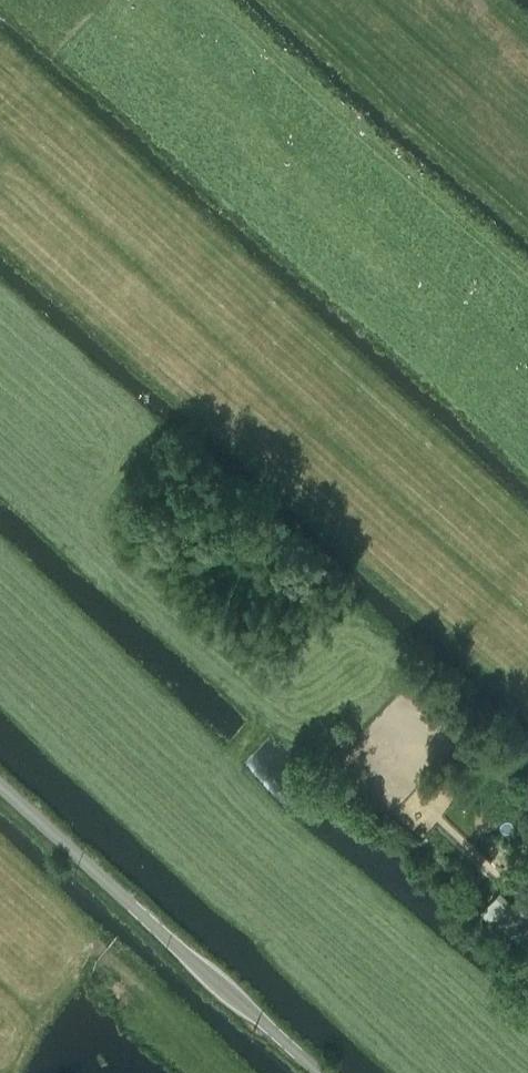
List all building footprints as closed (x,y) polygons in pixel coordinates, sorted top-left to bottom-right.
[(502,924),(504,926),(527,949),(527,897),(519,906),(502,924)]
